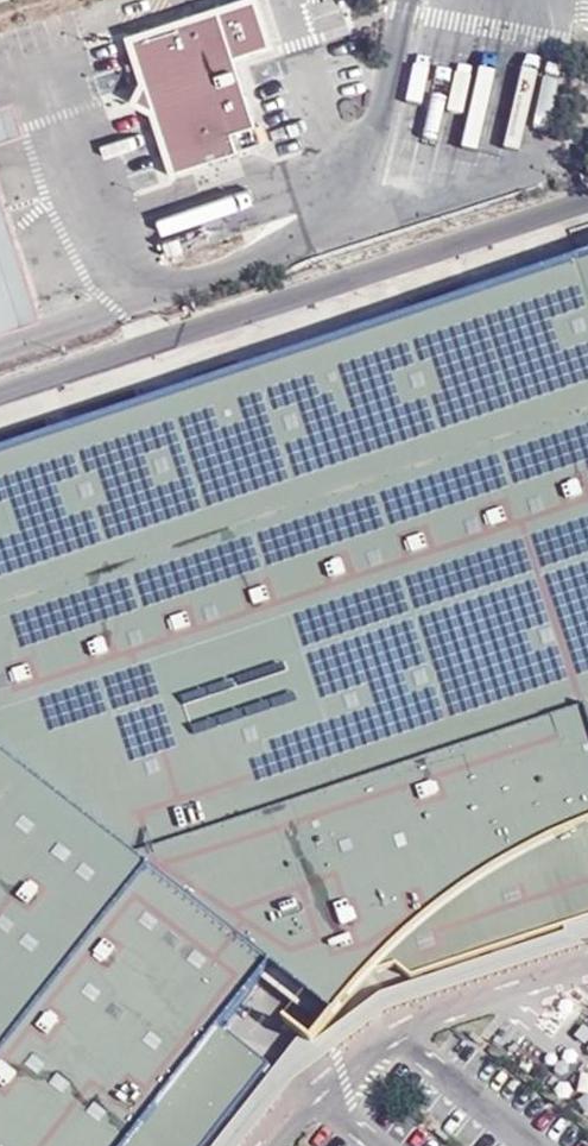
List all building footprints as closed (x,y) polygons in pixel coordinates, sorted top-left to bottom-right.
[(235,60),(275,47),(259,0),(235,0),(217,6),(217,9),(132,37),(130,34),(126,35),(140,78),(135,90),(129,103),(140,108),(151,113),(172,177),(176,176),(174,171),(260,143),(235,60)] [(24,132),(13,98),(0,103),(0,140),(24,132)] [(41,317),(23,260),(0,189),(0,330),(41,317)] [(390,945),(437,904),(509,861),(530,850),(552,839),(587,824),(587,253),(0,445),(0,1145),(125,1145),(260,975),(267,964),(303,992),(294,1002),(281,1018),(308,1040),(390,945)] [(567,865),(552,839),(530,850),(509,861),(521,888),(567,865)] [(260,975),(294,1002),(303,992),(267,964),(260,975)]
